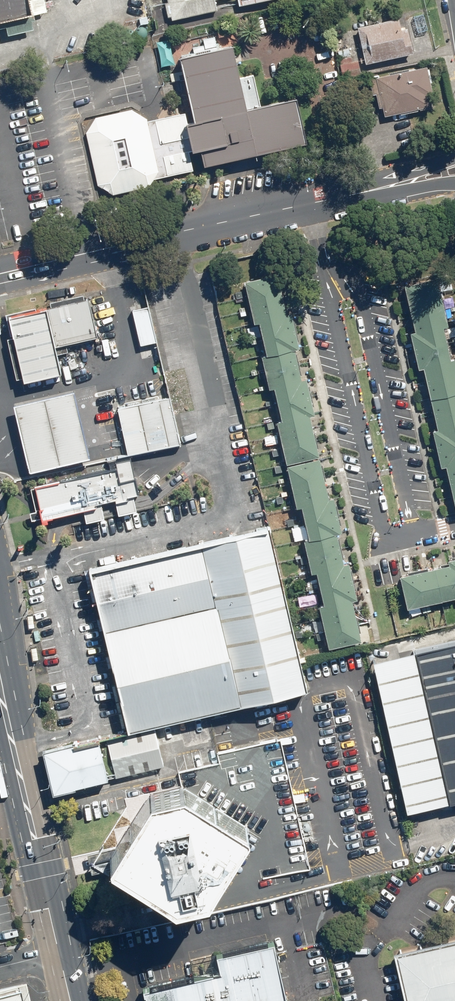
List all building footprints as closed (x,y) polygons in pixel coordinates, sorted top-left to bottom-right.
[(42,8),(40,0),(0,0),(0,18),(42,8)] [(168,2),(165,3),(168,18),(172,17),(172,20),(217,10),(215,0),(168,0),(168,2)] [(403,14),(355,27),(366,67),(414,55),(403,14)] [(232,46),(180,57),(194,122),(186,124),(192,151),(200,149),(204,166),(305,143),(295,98),(260,106),(253,75),(239,78),(232,46)] [(378,75),(368,78),(372,96),(375,95),(379,109),(383,108),(384,116),(430,106),(428,94),(433,93),(427,67),(409,71),(408,68),(389,72),(390,75),(379,77),(378,75)] [(130,109),(96,117),(86,132),(98,184),(115,194),(150,187),(158,171),(145,118),(130,109)] [(279,272),(243,281),(254,324),(258,323),(265,354),(292,347),(294,347),(298,346),(279,272)] [(454,393),(454,357),(451,358),(444,326),(451,325),(441,283),(404,291),(412,330),(409,330),(417,369),(423,367),(430,399),(454,393)] [(96,336),(87,297),(8,316),(23,381),(59,372),(53,346),(96,336)] [(146,306),(131,310),(140,345),(155,342),(146,306)] [(285,465),(320,456),(310,415),(314,414),(305,377),(301,378),(294,347),(292,347),(265,354),(260,355),(268,390),(273,388),(280,419),(274,420),(285,465)] [(73,390),(12,405),(28,471),(89,457),(73,390)] [(430,399),(436,427),(431,428),(440,467),(445,466),(454,510),(454,393),(430,399)] [(164,396),(115,408),(126,455),(176,444),(164,396)] [(338,533),(341,532),(331,495),(329,495),(320,456),(285,465),(296,508),(300,507),(308,540),(338,533)] [(130,463),(35,485),(42,518),(137,497),(130,463)] [(265,527),(201,542),(239,703),(304,688),(265,527)] [(353,601),(357,600),(347,560),(345,561),(338,533),(308,540),(302,542),(310,574),(316,572),(324,602),(318,604),(329,647),(363,639),(353,601)] [(239,703),(201,542),(88,569),(126,730),(239,703)] [(445,558),(447,564),(403,573),(409,605),(454,596),(454,556),(445,558)] [(367,654),(405,813),(454,801),(454,633),(367,654)] [(155,726),(108,737),(117,776),(164,765),(155,726)] [(98,738),(42,751),(52,791),(108,778),(98,738)] [(253,882),(309,868),(289,781),(280,740),(218,754),(220,764),(177,773),(182,785),(247,824),(249,829),(249,831),(207,894),(253,882)] [(105,863),(172,902),(203,893),(244,831),(242,826),(178,787),(145,794),(104,858),(104,860),(105,863)] [(393,951),(405,1000),(454,1000),(454,937),(393,951)] [(147,1000),(287,1000),(273,940),(218,953),(222,971),(144,989),(147,1000)] [(15,986),(0,989),(0,1000),(18,1000),(15,986)]
